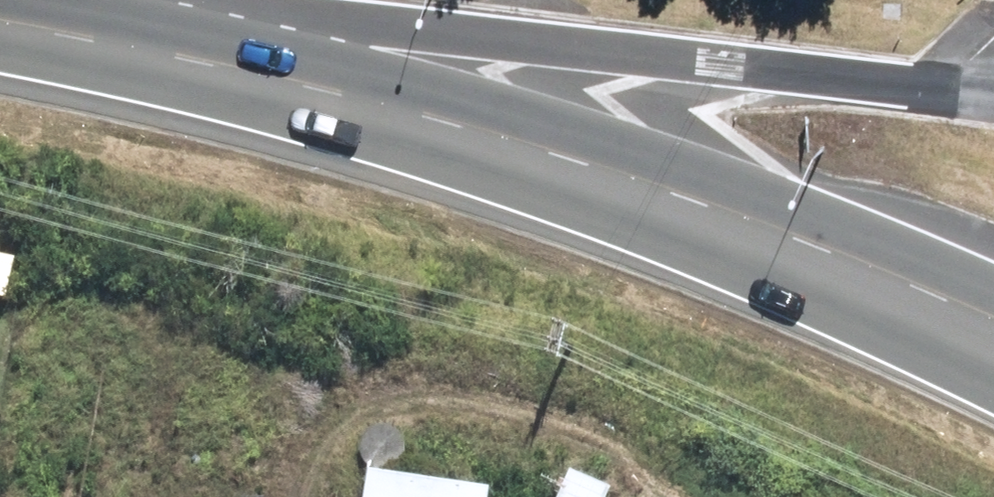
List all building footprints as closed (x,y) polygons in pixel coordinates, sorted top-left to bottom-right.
[(0,253),(0,300),(10,303),(20,257),(0,253)] [(372,476),(369,496),(496,496),(372,476)] [(614,494),(573,476),(564,496),(613,496),(614,494)]
